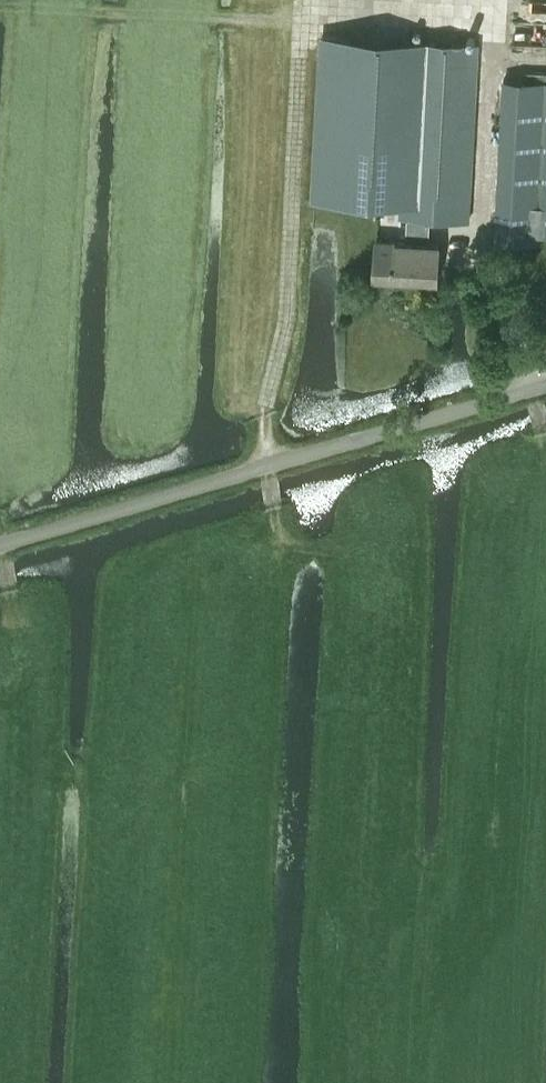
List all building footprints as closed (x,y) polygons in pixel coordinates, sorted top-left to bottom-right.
[(333,187),(400,190),(408,39),(320,35),(312,199),(333,200),(333,187)] [(375,236),(373,275),(437,278),(440,240),(429,240),(430,220),(469,222),(479,43),(408,39),(400,190),(399,203),(398,218),(406,218),(405,238),(375,236)] [(494,240),(540,243),(540,234),(545,234),(545,80),(502,78),(494,240)]
